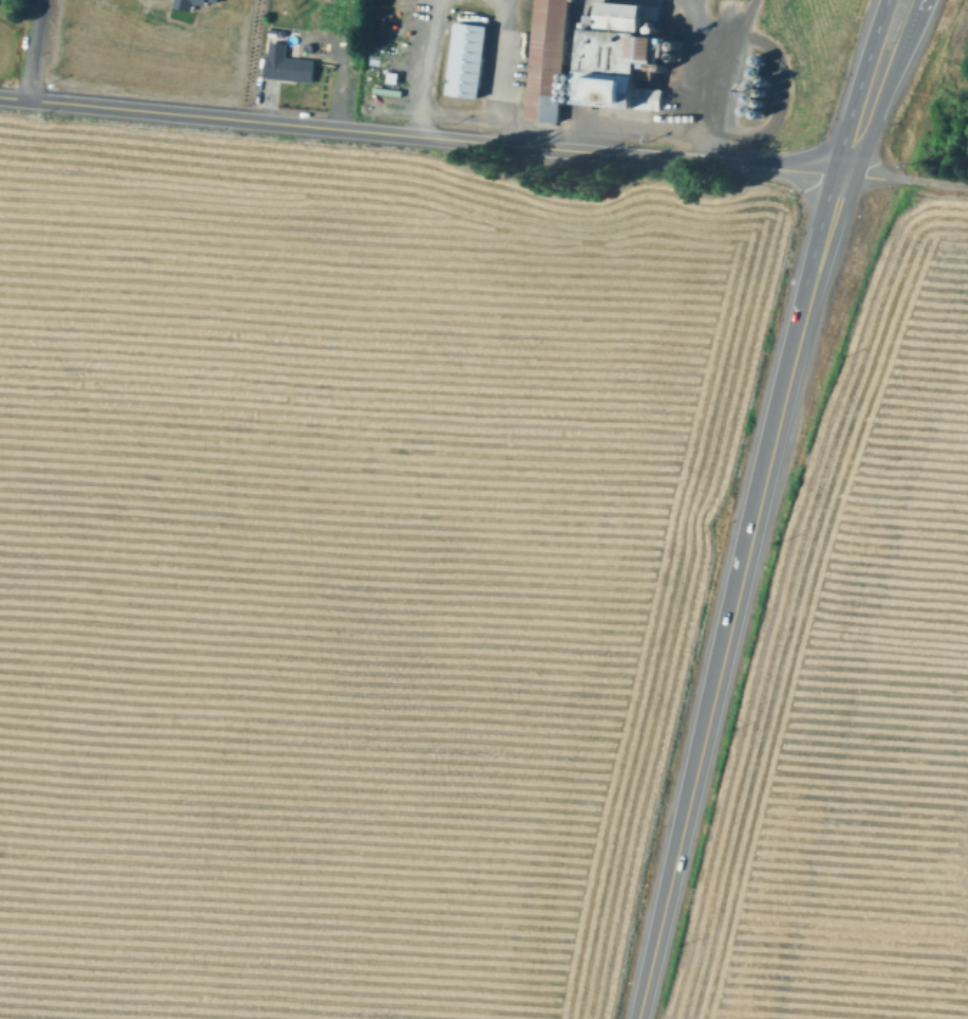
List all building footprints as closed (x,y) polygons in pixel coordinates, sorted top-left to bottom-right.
[(177,5),(192,9),(200,2),(208,4),(213,0),(178,0),(177,5)] [(529,119),(542,0),(576,0),(564,123),(529,119)] [(647,88),(644,111),(585,106),(591,31),(587,31),(588,16),(611,18),(612,3),(665,8),(664,22),(656,22),(654,39),(671,41),(669,65),(662,64),(661,82),(648,81),(647,88)] [(491,29),(481,101),(446,96),(457,24),(491,29)] [(664,37),(662,36),(660,35),(660,33),(661,30),(663,29),(665,28),(668,30),(669,34),(667,37),(664,37)] [(684,53),(682,52),(681,50),(680,48),(681,46),(683,44),(686,44),(688,46),(689,50),(687,52),(684,53)] [(682,64),(680,63),(679,61),(679,59),(680,57),(682,55),(684,55),(687,57),(688,60),(686,63),(682,64)] [(316,62),(313,83),(266,77),(269,56),(316,62)] [(765,68),(763,67),(761,65),(761,62),(762,59),(764,58),(767,57),(770,59),(771,63),(769,67),(765,68)] [(761,80),(759,79),(758,77),(757,75),(758,72),(761,70),(763,70),(767,72),(768,76),(765,79),(761,80)] [(774,89),(772,89),(771,87),(771,85),(772,82),(774,81),(776,81),(779,83),(780,86),(778,89),(774,89)] [(759,93),(757,92),(756,90),(755,87),(756,85),(758,83),(761,83),(765,85),(766,89),(763,92),(759,93)] [(644,111),(647,88),(666,91),(664,113),(644,111)] [(773,100),(771,99),(769,98),(769,95),(770,93),(772,92),(774,91),(777,93),(778,97),(776,99),(773,100)] [(757,106),(754,105),(753,103),(753,100),(753,98),(756,96),(759,95),(762,98),(763,102),(761,105),(757,106)] [(770,111),(768,110),(767,108),(766,106),(767,104),(769,102),(771,102),(774,104),(775,107),(773,110),(770,111)] [(753,118),(751,117),(750,115),(749,113),(750,110),(752,108),(755,108),(759,110),(759,114),(757,118),(753,118)] [(767,122),(765,121),(764,119),(763,117),(764,115),(766,113),(769,113),(772,115),(772,118),(770,121),(767,122)]
